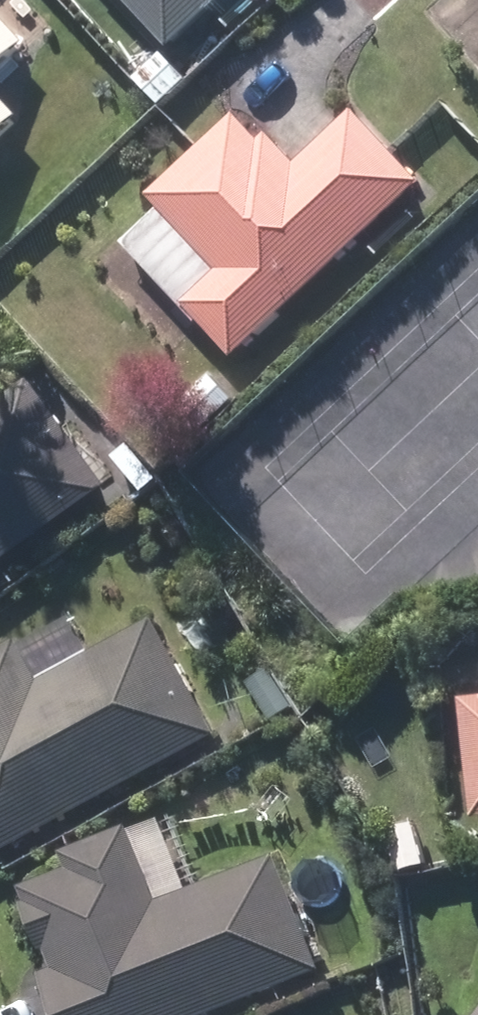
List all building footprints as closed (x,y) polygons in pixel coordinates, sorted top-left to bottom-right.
[(181,50),(234,0),(134,0),(181,50)] [(0,11),(0,77),(33,47),(0,11)] [(26,118),(0,90),(0,142),(26,118)] [(195,306),(243,357),(429,184),(364,115),(322,153),(305,170),(274,138),(268,144),(244,119),(162,194),(233,271),(195,306)] [(188,406),(211,430),(241,401),(218,378),(188,406)] [(114,486),(38,383),(0,411),(0,569),(114,486)] [(132,470),(147,490),(159,478),(144,460),(132,470)] [(223,735),(161,623),(101,656),(82,620),(30,649),(27,643),(0,658),(0,856),(223,735)] [(255,686),(280,721),(298,710),(272,674),(255,686)] [(477,797),(477,702),(469,702),(477,797)] [(391,834),(402,873),(432,865),(422,826),(391,834)] [(327,969),(282,859),(166,906),(136,832),(74,856),(81,873),(33,892),(40,907),(34,910),(52,953),(58,950),(66,971),(52,978),(67,1014),(214,1014),(327,969)]
